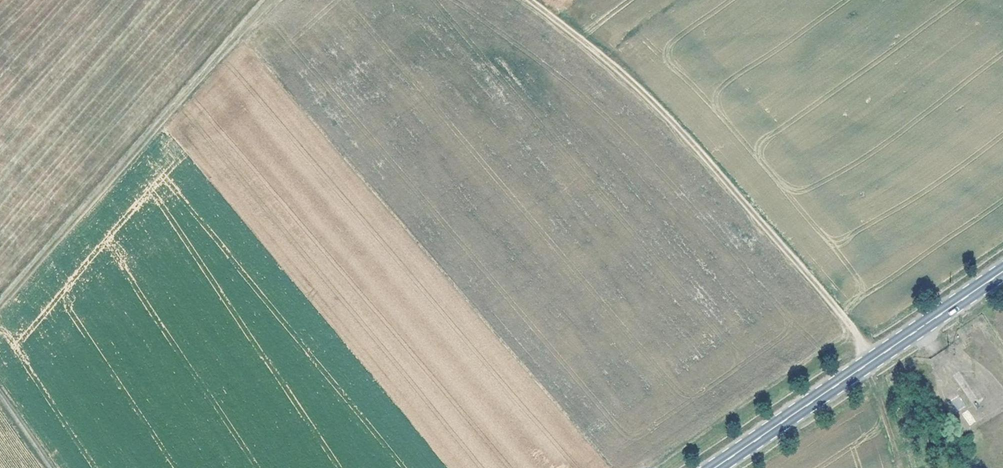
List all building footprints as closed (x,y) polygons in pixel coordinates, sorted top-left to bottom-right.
[(951,400),(957,411),(965,406),(958,396),(951,400)] [(968,409),(961,413),(969,426),(976,422),(968,409)]
